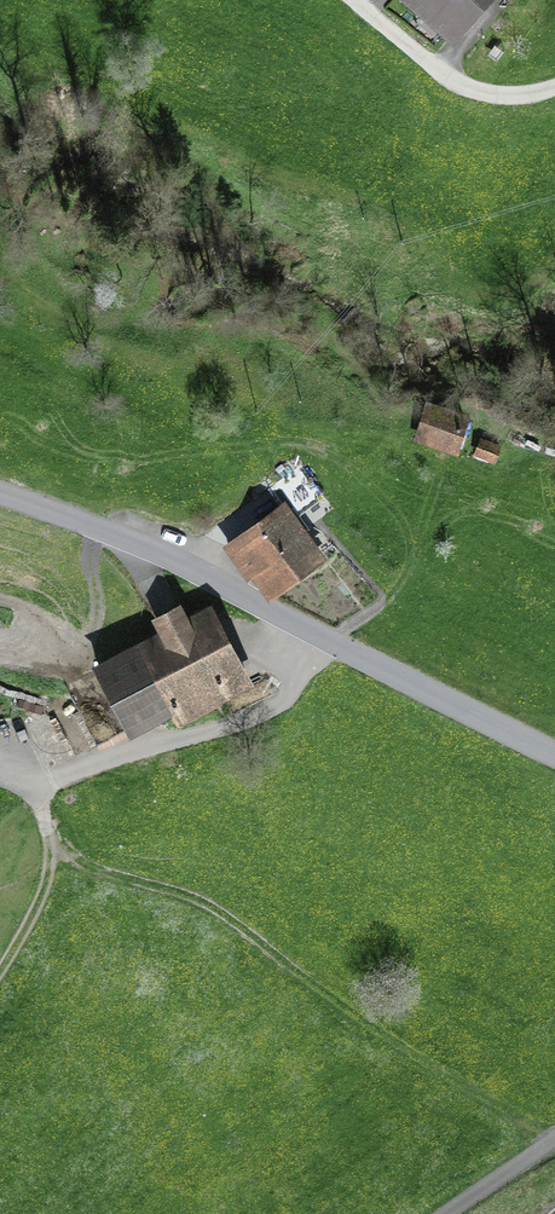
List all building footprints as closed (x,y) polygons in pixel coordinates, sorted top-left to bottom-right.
[(453,31),(480,0),(418,0),(453,31)] [(430,408),(420,437),(455,449),(465,419),(430,408)] [(498,446),(484,440),(478,454),(492,460),(498,446)] [(320,493),(300,466),(275,484),(296,511),(320,493)] [(283,508),(229,546),(250,576),(261,568),(276,589),(319,558),(283,508)] [(166,635),(100,670),(131,728),(174,706),(181,718),(248,683),(211,612),(188,623),(179,607),(157,618),(166,635)]
